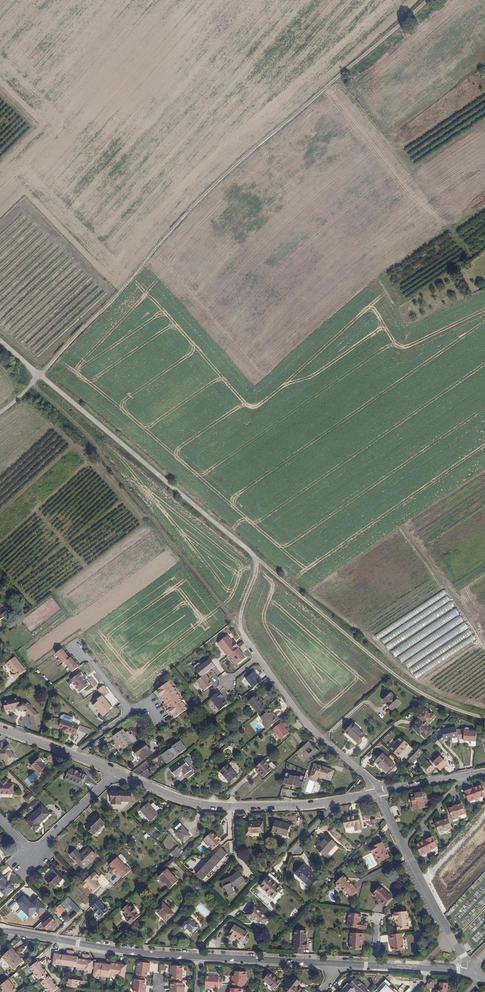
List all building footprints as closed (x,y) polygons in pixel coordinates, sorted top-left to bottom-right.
[(386,647),(455,610),(447,595),(444,591),(431,598),(434,602),(375,634),(378,639),(381,637),(386,647)] [(8,614),(4,609),(1,612),(0,611),(0,621),(8,614)] [(409,668),(416,678),(425,672),(427,671),(440,662),(442,659),(447,656),(443,650),(452,657),(447,650),(459,643),(457,645),(464,641),(466,638),(468,641),(469,642),(475,639),(456,609),(391,650),(395,657),(413,645),(410,649),(398,656),(402,663),(404,661),(408,668),(409,668)] [(239,647),(236,643),(235,644),(233,642),(228,635),(218,644),(228,656),(230,654),(238,648),(239,647)] [(246,658),(238,648),(230,654),(238,664),(246,658)] [(72,671),(78,667),(71,657),(69,658),(62,649),(56,653),(64,663),(65,662),(72,671)] [(25,670),(14,657),(5,664),(8,667),(9,667),(9,668),(9,669),(12,673),(11,674),(14,679),(25,670)] [(199,662),(193,667),(201,677),(205,674),(215,666),(209,659),(201,666),(199,662)] [(253,688),(262,681),(259,677),(258,678),(256,675),(257,675),(254,671),(245,679),(253,688)] [(80,672),(67,682),(72,689),(74,688),(78,693),(89,685),(86,681),(83,677),(83,676),(80,672)] [(201,677),(196,681),(204,691),(213,684),(205,674),(201,677)] [(180,696),(170,682),(157,691),(167,705),(166,705),(175,718),(188,709),(179,697),(180,696)] [(108,693),(104,688),(105,688),(106,687),(106,686),(101,687),(97,690),(101,695),(102,694),(104,696),(108,693)] [(223,697),(219,691),(210,698),(220,710),(227,704),(223,698),(223,697)] [(400,703),(391,693),(383,701),(386,704),(387,703),(393,710),(400,703)] [(261,699),(257,695),(254,696),(248,701),(258,713),(265,707),(259,701),(261,699)] [(112,706),(109,702),(108,703),(103,697),(102,696),(98,700),(97,698),(91,703),(95,707),(101,714),(99,718),(103,720),(106,716),(109,713),(109,709),(112,706)] [(28,713),(32,709),(33,708),(28,703),(26,705),(24,703),(22,702),(21,702),(19,703),(18,698),(3,701),(6,711),(17,708),(18,710),(19,710),(21,711),(23,711),(24,711),(27,714),(28,713)] [(31,722),(40,719),(38,714),(35,711),(30,716),(31,722)] [(263,724),(267,729),(278,720),(275,715),(273,717),(269,711),(260,717),(265,723),(263,724)] [(433,731),(422,719),(417,724),(413,729),(418,734),(419,732),(422,734),(426,738),(433,731)] [(79,726),(62,720),(59,728),(63,729),(63,731),(68,733),(69,732),(70,730),(77,733),(79,726)] [(278,721),(270,726),(281,740),(288,734),(278,721)] [(365,735),(352,724),(345,732),(358,743),(365,735)] [(437,737),(444,745),(447,742),(449,741),(452,740),(459,739),(456,727),(442,730),(443,732),(437,737)] [(123,750),(132,744),(128,737),(123,729),(113,736),(123,750)] [(476,741),(477,732),(465,731),(464,740),(476,741)] [(128,737),(132,744),(137,740),(132,734),(128,737)] [(398,757),(409,745),(401,737),(390,749),(398,757)] [(186,749),(180,740),(172,746),(173,748),(169,750),(169,749),(161,755),(167,764),(175,758),(174,756),(177,754),(178,755),(186,749)] [(1,742),(0,743),(0,755),(8,764),(16,758),(9,750),(11,748),(8,745),(5,747),(1,742)] [(152,753),(145,742),(133,750),(138,757),(139,756),(142,760),(152,753)] [(309,742),(298,751),(306,760),(317,751),(309,742)] [(417,752),(410,759),(414,762),(417,758),(421,755),(423,753),(420,749),(417,752)] [(394,764),(383,754),(375,762),(387,773),(394,764)] [(43,761),(38,755),(30,762),(39,773),(46,766),(42,761),(43,761)] [(437,767),(440,771),(447,764),(439,756),(433,763),(437,767)] [(437,767),(433,763),(430,760),(427,762),(423,758),(420,761),(420,762),(430,773),(437,767)] [(182,772),(187,779),(194,773),(183,759),(170,769),(175,777),(182,772)] [(228,764),(237,775),(242,771),(233,760),(228,764)] [(255,767),(255,768),(263,777),(272,769),(264,760),(258,765),(255,767)] [(148,761),(139,767),(143,772),(149,768),(147,766),(150,764),(148,761)] [(229,782),(237,775),(228,764),(220,772),(229,782)] [(330,780),(332,775),(326,769),(325,768),(314,764),(310,777),(317,779),(318,776),(330,780)] [(88,776),(83,774),(79,772),(70,768),(69,771),(73,774),(70,780),(82,785),(84,780),(86,781),(88,776)] [(35,771),(24,781),(29,786),(40,777),(35,771)] [(73,774),(69,771),(65,780),(70,782),(70,780),(73,774)] [(286,773),(283,782),(302,787),(304,778),(286,773)] [(1,784),(0,784),(0,794),(13,794),(13,784),(6,784),(6,781),(1,781),(1,784)] [(470,791),(469,790),(464,792),(467,803),(484,796),(481,786),(472,789),(473,790),(470,791)] [(121,804),(121,801),(131,801),(131,792),(112,791),(112,804),(121,804)] [(412,799),(413,801),(414,809),(425,807),(422,792),(411,794),(412,799)] [(35,798),(31,793),(24,799),(28,804),(35,798)] [(158,814),(148,803),(140,810),(151,821),(158,814)] [(460,803),(453,806),(454,807),(452,808),(447,810),(450,818),(455,816),(455,818),(464,815),(460,803)] [(50,814),(42,805),(26,821),(36,830),(41,826),(39,824),(50,814)] [(86,827),(93,835),(105,823),(96,814),(90,820),(92,822),(86,827)] [(345,828),(346,828),(354,827),(355,830),(355,831),(361,830),(358,815),(350,817),(343,818),(345,828)] [(444,835),(452,831),(448,819),(441,822),(442,824),(439,825),(435,826),(438,835),(443,833),(444,835)] [(276,820),(272,832),(286,836),(290,825),(276,820)] [(252,833),(263,833),(263,821),(245,822),(246,834),(252,834),(252,833)] [(191,835),(182,826),(177,831),(175,833),(183,842),(191,835)] [(214,834),(212,833),(205,840),(214,849),(221,842),(218,839),(219,838),(215,834),(214,834)] [(316,848),(325,856),(336,844),(327,836),(316,848)] [(423,843),(423,842),(416,846),(421,856),(437,847),(431,838),(426,841),(426,842),(423,843)] [(389,857),(382,842),(370,848),(373,853),(375,852),(379,861),(389,857)] [(327,858),(339,847),(337,845),(325,856),(327,858)] [(71,855),(84,869),(96,856),(88,847),(81,855),(76,850),(71,855)] [(171,853),(175,857),(182,851),(178,847),(171,853)] [(221,848),(215,855),(221,860),(225,856),(227,853),(221,848)] [(175,857),(174,857),(176,859),(183,853),(182,851),(175,857)] [(215,855),(205,865),(211,870),(215,866),(221,860),(215,855)] [(109,864),(112,867),(111,868),(115,872),(116,871),(119,874),(120,873),(123,877),(131,869),(128,866),(127,867),(117,857),(109,864)] [(317,877),(312,872),(311,873),(309,871),(310,869),(304,864),(295,874),(308,886),(317,877)] [(205,865),(196,874),(203,880),(206,876),(211,870),(205,865)] [(46,879),(54,888),(64,877),(55,868),(51,872),(52,873),(46,879)] [(178,881),(167,869),(159,876),(163,881),(162,881),(165,885),(166,884),(170,889),(178,881)] [(236,885),(237,887),(245,881),(238,871),(231,877),(221,881),(223,887),(224,886),(229,895),(234,892),(232,887),(236,885)] [(100,878),(94,872),(81,885),(85,889),(88,887),(93,894),(101,886),(96,881),(100,878)] [(273,898),(279,892),(281,888),(275,883),(278,880),(269,873),(266,876),(268,877),(260,887),(273,898)] [(0,874),(0,890),(5,896),(14,888),(0,874)] [(351,897),(358,891),(344,876),(336,883),(345,893),(346,892),(351,897)] [(372,894),(376,898),(379,901),(378,902),(384,906),(392,897),(379,886),(372,894)] [(35,905),(23,892),(13,902),(20,908),(23,905),(29,911),(35,905)] [(282,894),(279,892),(273,898),(276,900),(282,894)] [(68,897),(56,909),(61,914),(66,909),(65,908),(72,901),(68,897)] [(99,899),(92,906),(95,910),(98,913),(102,917),(109,910),(109,908),(107,906),(105,906),(99,899)] [(174,913),(162,902),(155,909),(163,917),(162,917),(166,921),(174,913)] [(126,919),(130,924),(140,916),(136,912),(137,911),(133,907),(132,908),(128,904),(122,910),(129,917),(126,919)] [(268,919),(254,906),(246,915),(252,920),(254,918),(262,925),(268,919)] [(393,913),(394,919),(396,919),(397,923),(397,930),(409,929),(407,911),(393,913)] [(204,923),(194,913),(182,926),(186,930),(188,928),(194,933),(204,923)] [(346,913),(345,927),(365,929),(365,922),(358,922),(359,914),(346,913)] [(57,922),(51,917),(43,925),(48,930),(52,926),(57,922)] [(247,933),(234,925),(227,936),(232,940),(234,936),(242,941),(247,933)] [(294,947),(294,953),(303,953),(303,947),(307,948),(308,941),(306,941),(306,938),(306,930),(295,930),(294,947)] [(362,933),(349,933),(348,950),(359,950),(360,945),(360,940),(362,940),(362,933)] [(402,933),(388,935),(389,941),(391,941),(391,946),(392,951),(404,950),(402,933)] [(16,953),(11,948),(2,957),(7,961),(15,969),(23,961),(19,958),(15,954),(16,953)] [(91,970),(92,966),(93,962),(89,962),(89,956),(82,956),(81,961),(78,960),(78,958),(74,958),(75,953),(67,952),(67,957),(55,955),(54,965),(76,968),(76,970),(91,972),(91,970)] [(145,965),(147,966),(148,961),(136,960),(134,973),(144,975),(145,969),(145,965)] [(39,981),(42,979),(44,977),(47,975),(38,963),(30,969),(39,981)] [(124,979),(126,967),(111,964),(110,966),(96,964),(95,966),(95,971),(94,977),(109,980),(109,977),(124,979)] [(171,965),(171,971),(170,975),(169,974),(169,979),(181,980),(182,966),(171,965)] [(234,971),(233,975),(233,978),(231,977),(230,985),(242,986),(243,982),(245,982),(245,972),(234,971)] [(275,989),(281,982),(269,972),(263,980),(275,989)] [(218,977),(205,976),(205,988),(209,988),(210,988),(210,989),(218,990),(218,988),(218,981),(218,977)] [(47,991),(54,991),(58,989),(49,977),(46,980),(44,982),(41,984),(47,991)] [(294,977),(283,989),(287,991),(307,991),(299,985),(301,983),(294,977)] [(344,988),(347,991),(346,991),(353,991),(355,990),(357,991),(365,991),(367,989),(355,978),(349,985),(347,983),(343,987),(344,988)] [(67,979),(66,987),(78,989),(79,981),(67,979)] [(145,990),(142,989),(143,985),(144,980),(134,979),(132,991),(144,991),(145,990)] [(169,990),(172,990),(172,991),(183,991),(183,986),(182,986),(182,983),(170,983),(169,990)]
